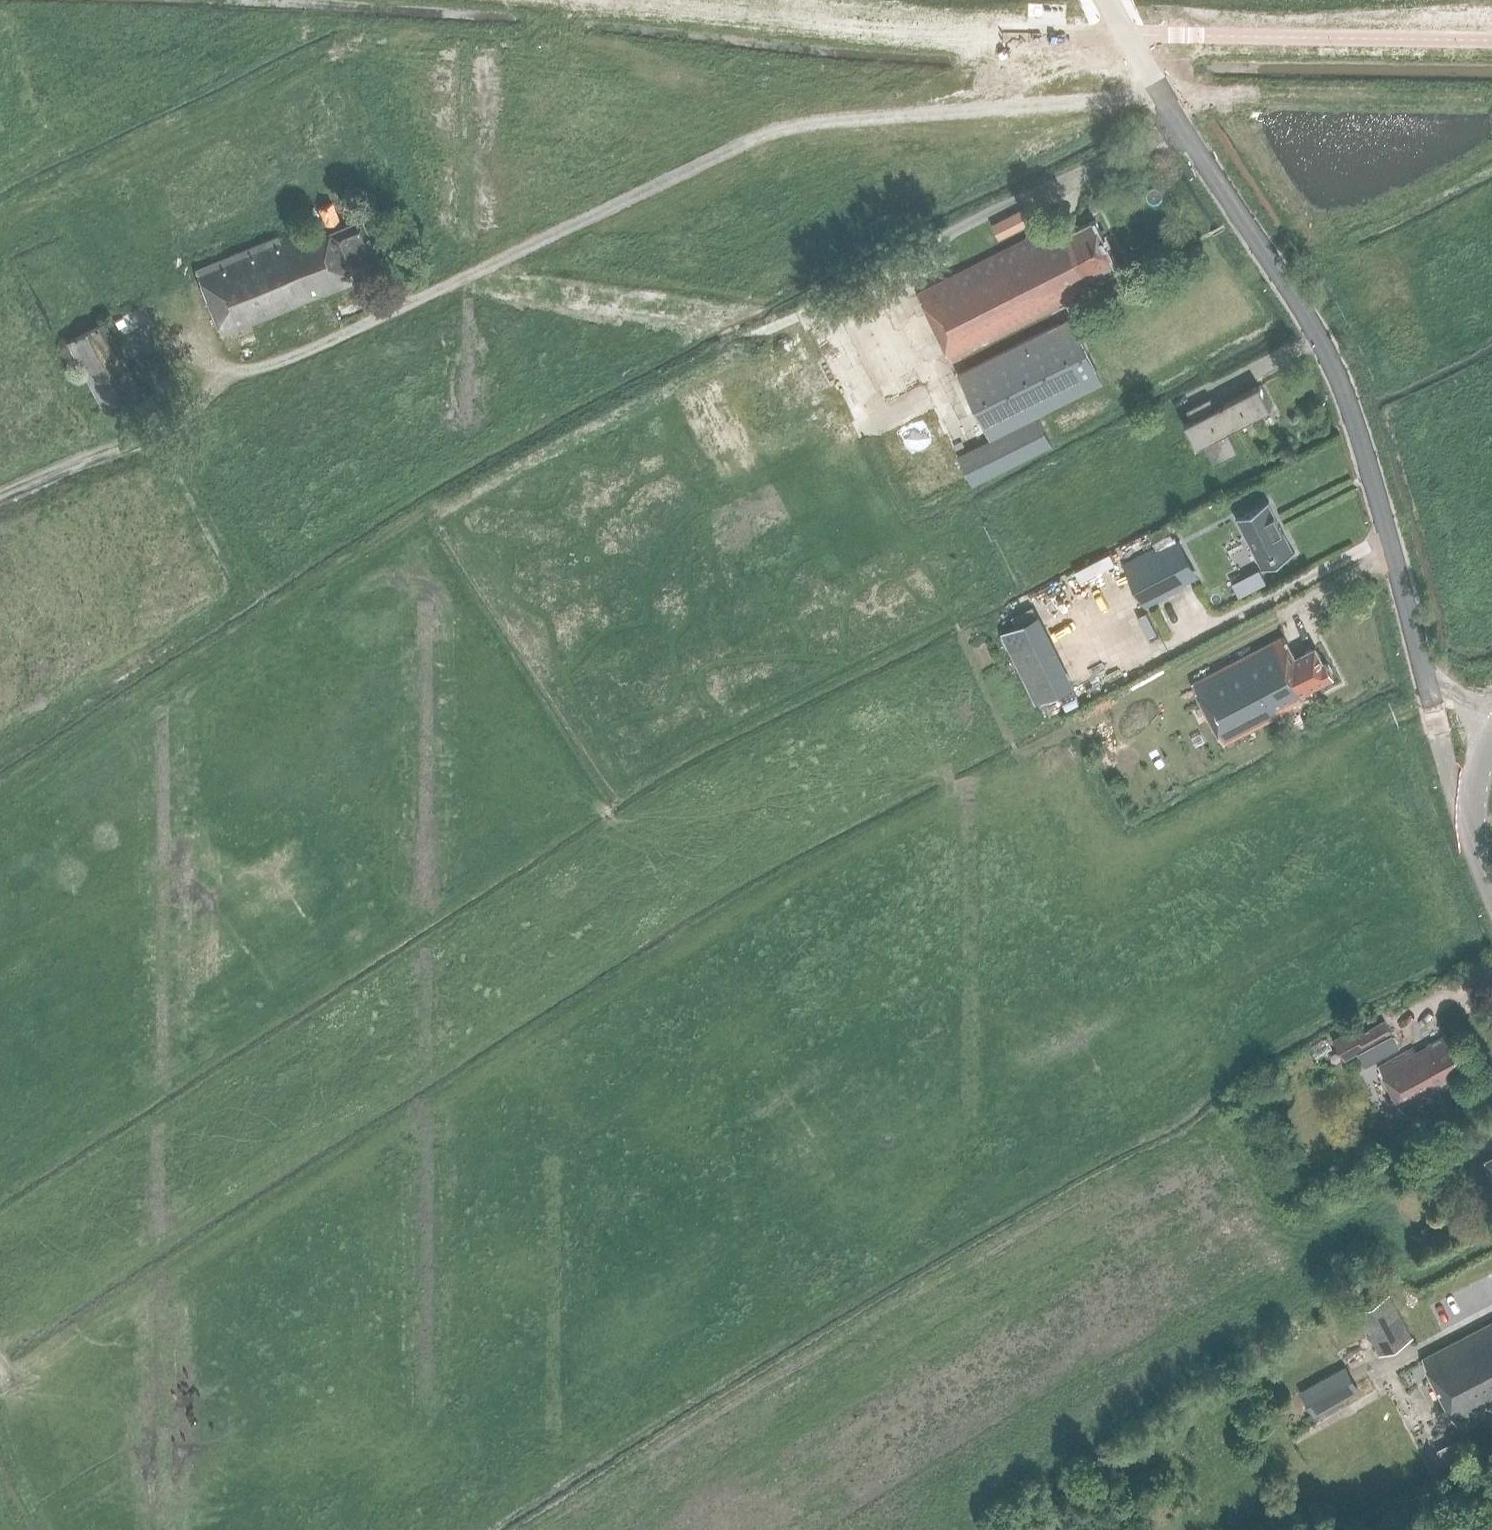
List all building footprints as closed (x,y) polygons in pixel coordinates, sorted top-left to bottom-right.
[(195,269),(199,279),(222,337),(352,285),(347,272),(378,260),(360,216),(326,230),(325,226),(340,220),(332,201),(317,207),(322,225),(280,241),(278,235),(195,269)] [(1028,207),(993,223),(1000,236),(1010,231),(1010,230),(1034,219),(1028,207)] [(1096,219),(1064,234),(1058,222),(918,292),(952,360),(1092,291),(1086,277),(1117,261),(1096,219)] [(1071,317),(957,374),(989,438),(1103,382),(1071,317)] [(105,413),(142,393),(104,321),(67,341),(105,413)] [(759,364),(754,429),(821,433),(825,369),(759,364)] [(1227,431),(1271,408),(1259,386),(1215,408),(1210,398),(1186,410),(1192,420),(1184,424),(1196,447),(1203,443),(1214,464),(1238,452),(1227,431)] [(1038,416),(959,455),(973,484),(1052,444),(1038,416)] [(1269,501),(1235,518),(1236,519),(1237,519),(1262,567),(1261,568),(1261,569),(1295,552),(1294,551),(1293,552),(1268,503),(1269,502),(1269,501)] [(1182,587),(1196,580),(1166,525),(1149,534),(1157,549),(1129,563),(1149,608),(1184,591),(1182,587)] [(1071,567),(1077,580),(1114,563),(1108,550),(1071,567)] [(1242,578),(1233,583),(1239,596),(1249,591),(1242,578)] [(1280,711),(1295,703),(1294,702),(1313,692),(1311,688),(1333,676),(1325,661),(1323,662),(1315,647),(1295,657),(1284,635),(1192,683),(1223,744),(1282,714),(1280,711)] [(1392,1035),(1384,1020),(1357,1034),(1354,1029),(1334,1039),(1344,1060),(1360,1051),(1363,1058),(1378,1050),(1375,1044),(1392,1035)] [(1441,1081),(1464,1068),(1450,1042),(1447,1044),(1443,1037),(1415,1052),(1413,1048),(1378,1067),(1403,1112),(1434,1095),(1430,1090),(1442,1083),(1441,1081)] [(1491,1132),(1491,1113),(1477,1122),(1485,1136),(1491,1132)] [(1482,1188),(1487,1199),(1491,1197),(1491,1183),(1482,1188)] [(1378,1354),(1410,1338),(1388,1295),(1356,1312),(1378,1354)] [(1421,1358),(1457,1427),(1491,1409),(1491,1322),(1421,1358)] [(1313,1415),(1359,1390),(1348,1369),(1377,1353),(1366,1334),(1332,1352),(1341,1368),(1299,1390),(1313,1415)]
